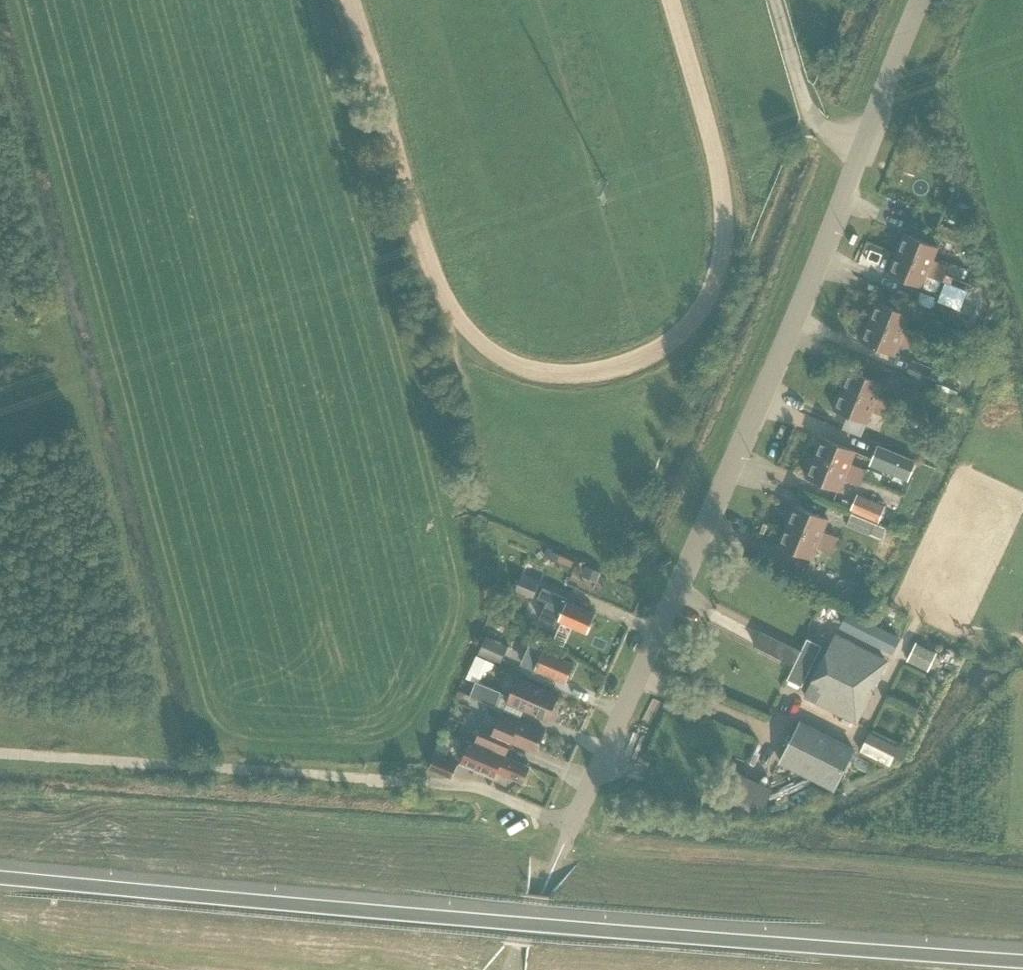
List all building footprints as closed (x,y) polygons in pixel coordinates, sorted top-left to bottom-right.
[(916,263),(944,274),(948,265),(933,259),(938,246),(905,233),(896,256),(916,263)] [(942,280),(944,274),(916,263),(896,256),(889,273),(922,286),(927,274),(942,280)] [(950,262),(947,271),(961,277),(965,268),(950,262)] [(939,307),(966,313),(973,283),(946,277),(939,307)] [(878,301),(868,324),(916,343),(921,332),(906,326),(911,314),(878,301)] [(868,324),(861,341),(895,354),(900,342),(914,348),(916,343),(868,324)] [(938,369),(914,360),(908,375),(931,385),(938,369)] [(841,392),(864,401),(889,411),(893,400),(878,394),(883,382),(850,368),(841,392)] [(887,416),(889,411),(864,401),(841,392),(834,409),(867,422),(872,410),(887,416)] [(863,476),(866,468),(851,462),(856,450),(823,436),(815,456),(863,476)] [(879,445),(870,465),(908,481),(917,460),(879,445)] [(859,484),(863,476),(815,456),(806,476),(840,490),(845,478),(859,484)] [(858,495),(852,509),(878,520),(884,506),(858,495)] [(835,544),(838,536),(823,530),(828,518),(795,504),(787,524),(835,544)] [(874,522),(852,513),(847,525),(870,534),(870,533),(874,522)] [(874,522),(870,533),(883,538),(887,527),(874,522)] [(832,551),(835,544),(787,524),(779,544),(812,558),(817,546),(832,551)] [(588,564),(584,573),(596,578),(600,569),(588,564)] [(534,597),(540,583),(522,575),(515,590),(522,592),(520,596),(534,601),(534,597)] [(543,586),(538,597),(547,601),(540,618),(558,626),(561,620),(587,631),(595,613),(567,601),(569,597),(543,586)] [(881,669),(886,659),(892,647),(843,623),(808,695),(857,720),(881,669)] [(808,637),(805,647),(762,631),(756,648),(796,663),(789,682),(806,689),(823,642),(808,637)] [(500,662),(508,645),(487,635),(478,653),(500,662)] [(908,660),(929,670),(937,653),(917,643),(908,660)] [(566,681),(574,662),(543,649),(542,652),(531,647),(524,663),(535,668),(566,681)] [(476,655),(467,677),(476,681),(480,683),(485,672),(492,669),(495,662),(478,655),(477,654),(476,655)] [(556,698),(558,695),(537,685),(518,677),(508,701),(548,718),(552,707),(554,707),(558,700),(556,698)] [(471,695),(496,705),(501,691),(480,683),(476,681),(471,695)] [(537,747),(545,730),(502,711),(493,733),(481,728),(475,741),(505,754),(511,741),(527,748),(529,744),(537,747)] [(782,760),(835,786),(853,751),(800,725),(782,760)] [(861,754),(892,768),(901,747),(871,733),(861,754)] [(498,771),(523,781),(529,765),(472,740),(461,763),(494,778),(498,771)] [(436,755),(430,767),(453,777),(458,764),(436,755)]
